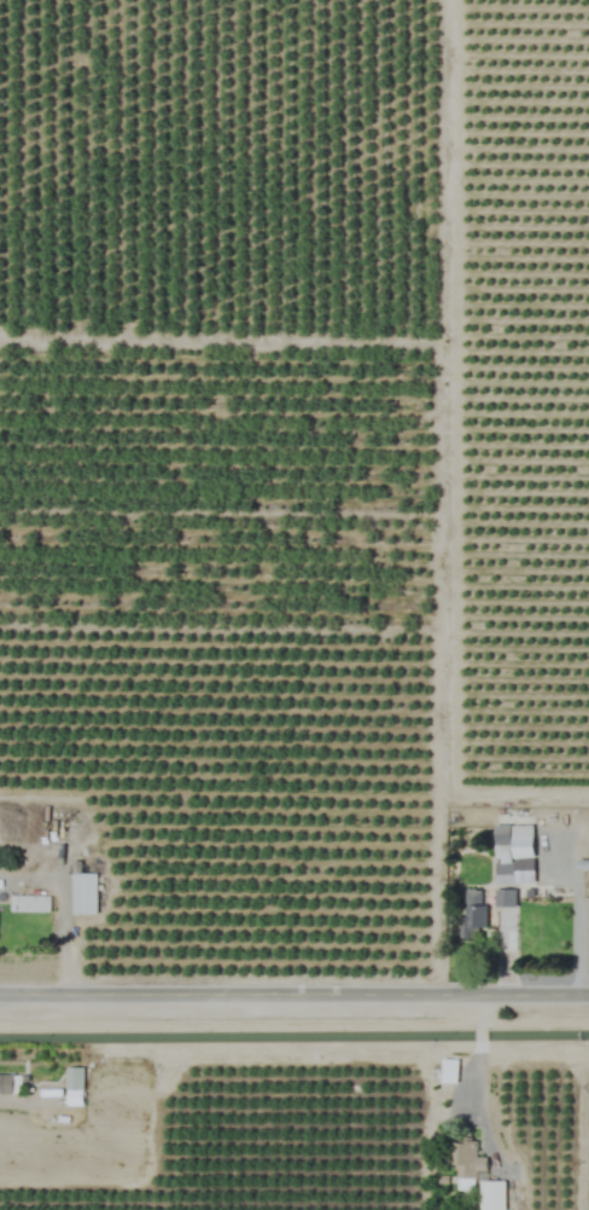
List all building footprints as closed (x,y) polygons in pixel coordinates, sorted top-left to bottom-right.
[(534,884),(533,824),(494,825),(495,885),(534,884)] [(96,874),(71,874),(71,915),(96,915),(96,874)] [(486,930),(485,890),(465,891),(465,920),(459,920),(459,940),(473,940),(473,930),(486,930)] [(494,907),(515,907),(515,890),(494,890),(494,907)] [(10,913),(49,913),(49,896),(10,896),(10,913)] [(441,1084),(457,1084),(457,1060),(441,1060),(441,1084)] [(65,1090),(83,1090),(83,1067),(65,1067),(65,1090)] [(0,1074),(0,1095),(11,1095),(11,1074),(0,1074)] [(449,1142),(450,1166),(456,1166),(457,1191),(475,1190),(475,1173),(487,1172),(487,1156),(476,1157),(476,1141),(449,1142)] [(480,1209),(504,1209),(504,1182),(480,1182),(480,1209)]
